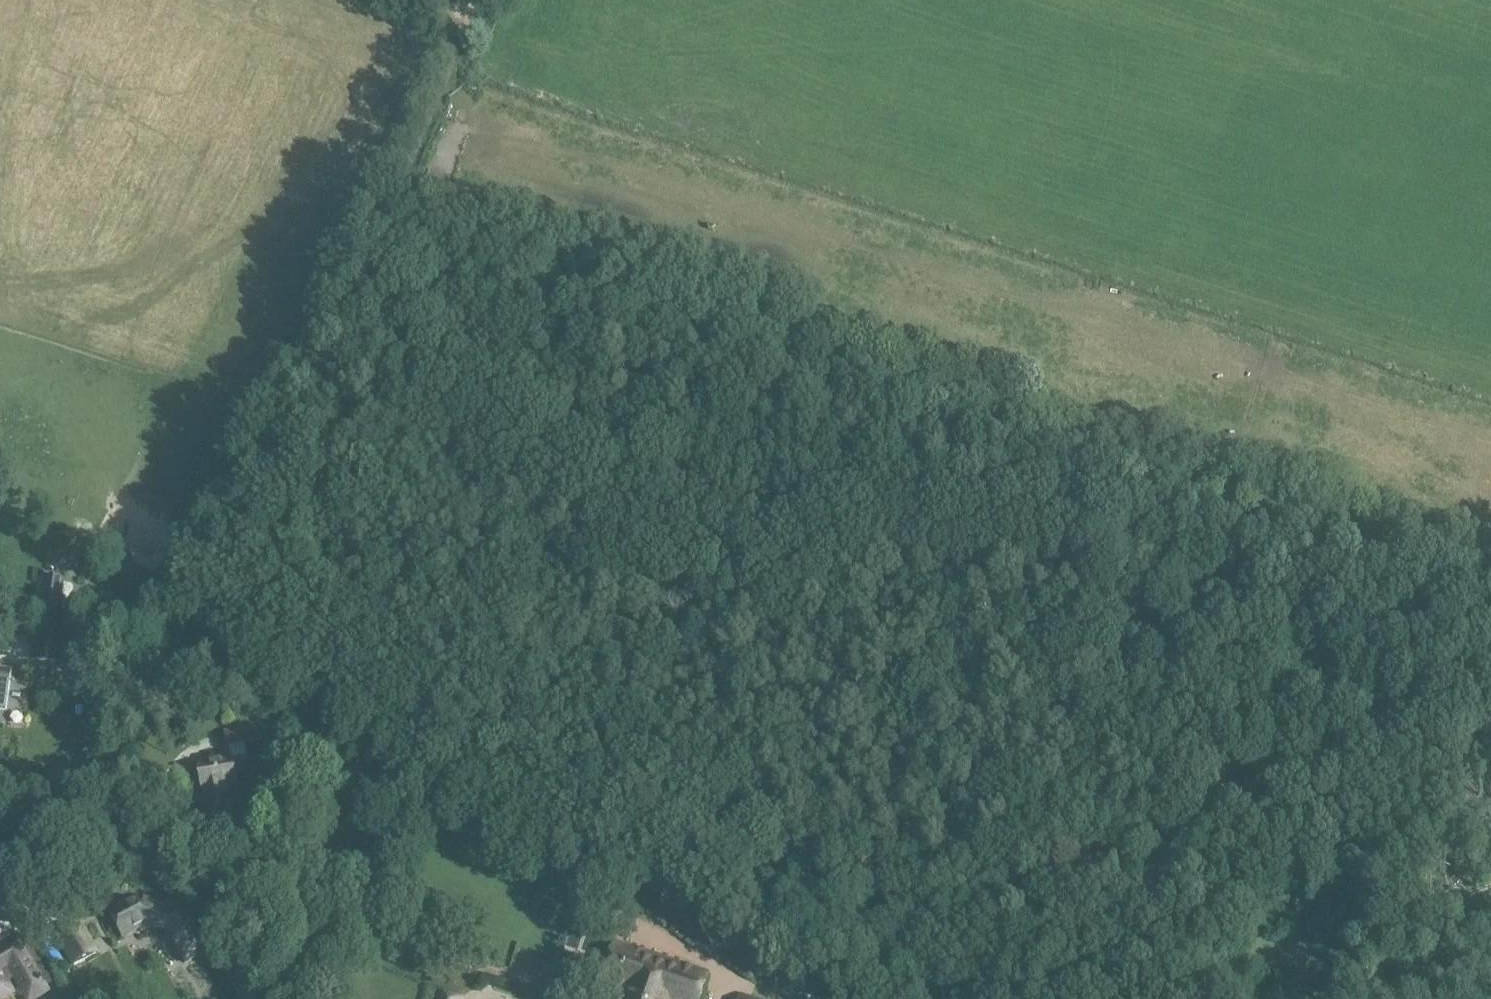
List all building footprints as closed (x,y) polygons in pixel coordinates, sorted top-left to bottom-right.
[(44,579),(40,607),(40,611),(58,614),(63,582),(44,579)] [(6,710),(12,672),(0,670),(0,709),(6,710)] [(224,732),(227,748),(268,741),(265,722),(234,727),(234,730),(224,732)] [(245,758),(247,758),(247,757),(196,766),(200,791),(202,791),(204,804),(202,804),(206,822),(232,817),(226,786),(236,785),(233,772),(247,769),(245,758)] [(109,913),(123,941),(146,929),(156,931),(157,928),(164,930),(185,966),(210,952),(195,921),(193,923),(191,918),(188,916),(135,900),(109,913)] [(592,933),(604,937),(607,926),(595,922),(592,933)] [(99,954),(84,925),(57,940),(71,969),(99,954)] [(62,963),(49,940),(34,948),(47,971),(52,968),(62,963)] [(16,942),(0,952),(0,998),(9,998),(2,987),(13,981),(24,998),(31,998),(45,991),(16,942)] [(613,942),(599,982),(626,991),(623,998),(698,998),(706,973),(613,942)]
